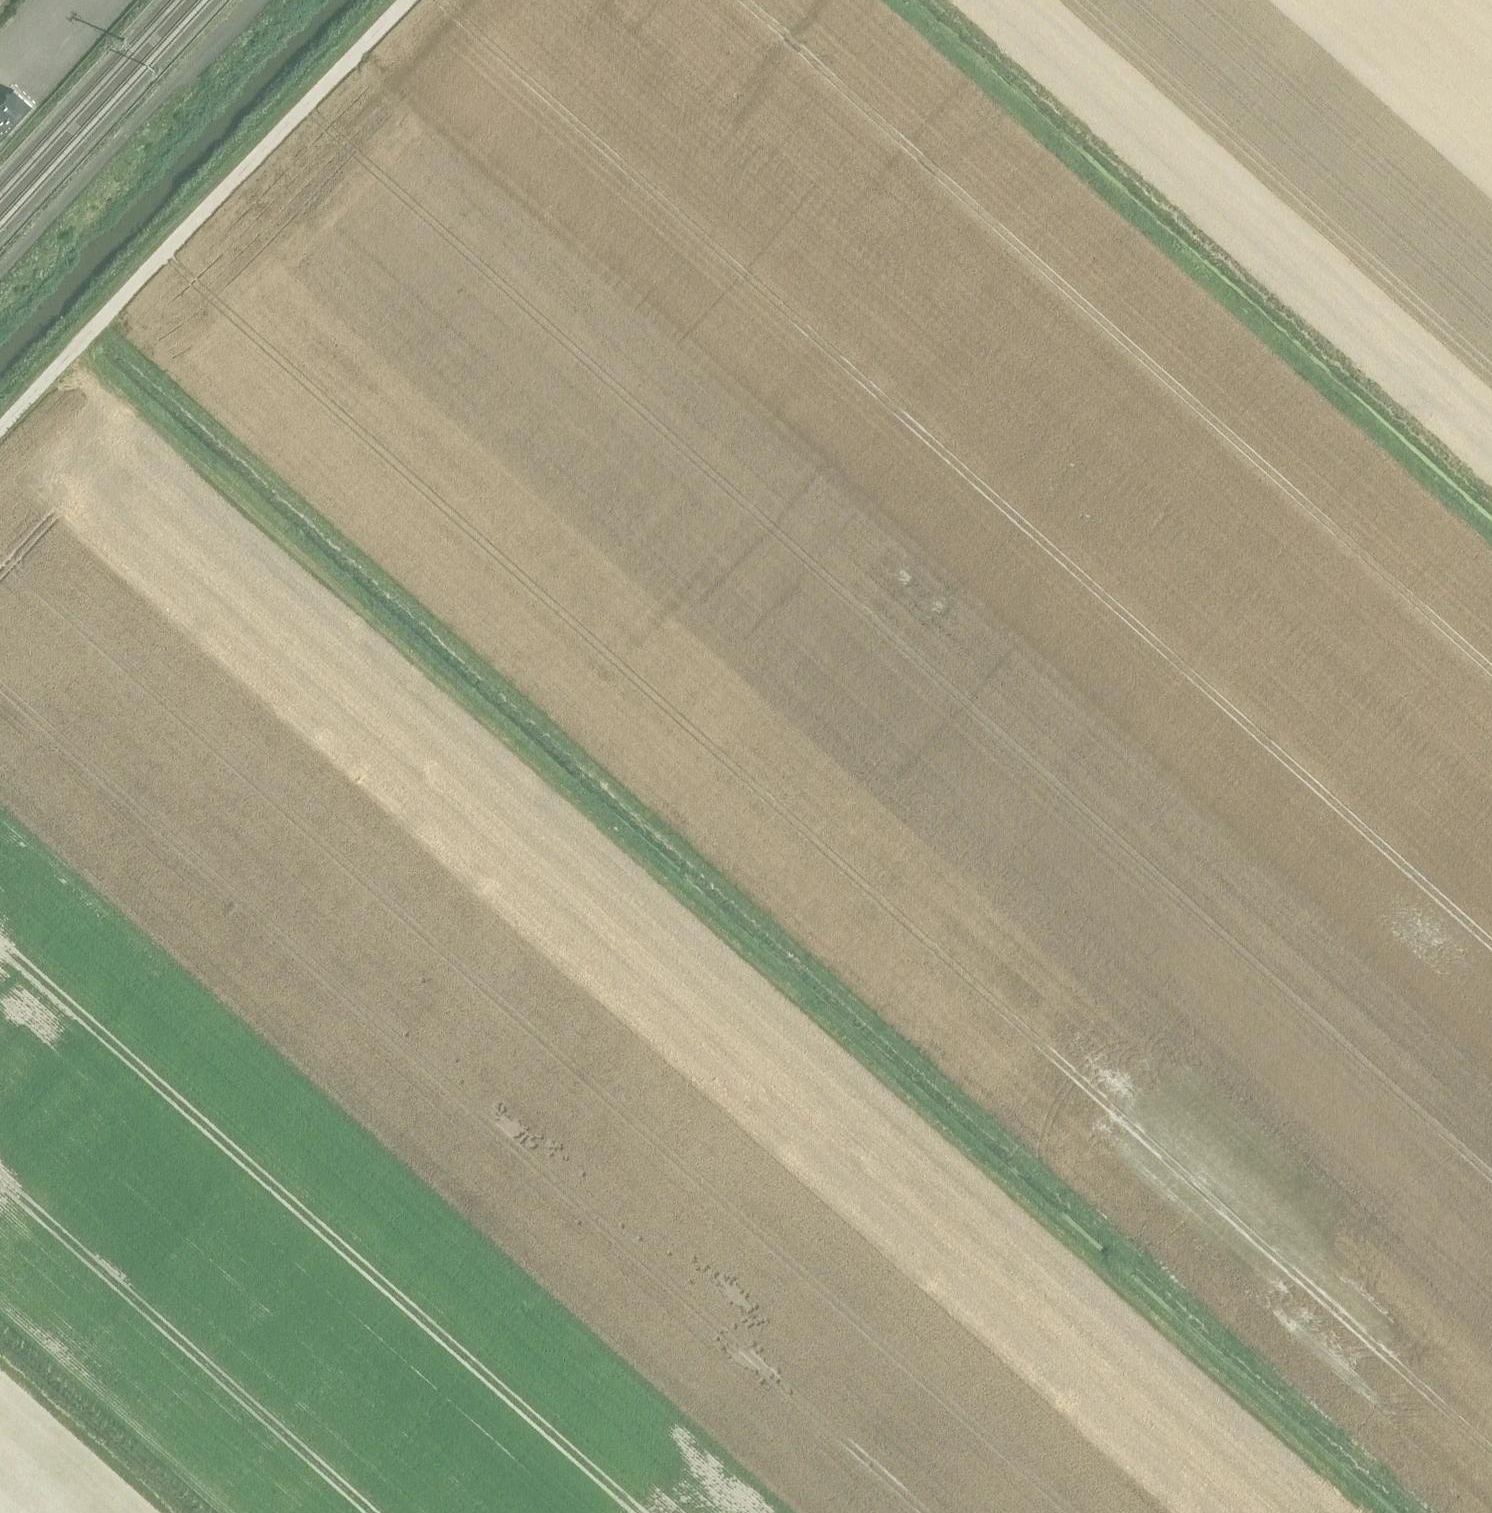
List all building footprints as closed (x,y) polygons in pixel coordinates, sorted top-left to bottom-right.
[(15,91),(0,108),(0,144),(34,107),(15,91)]
